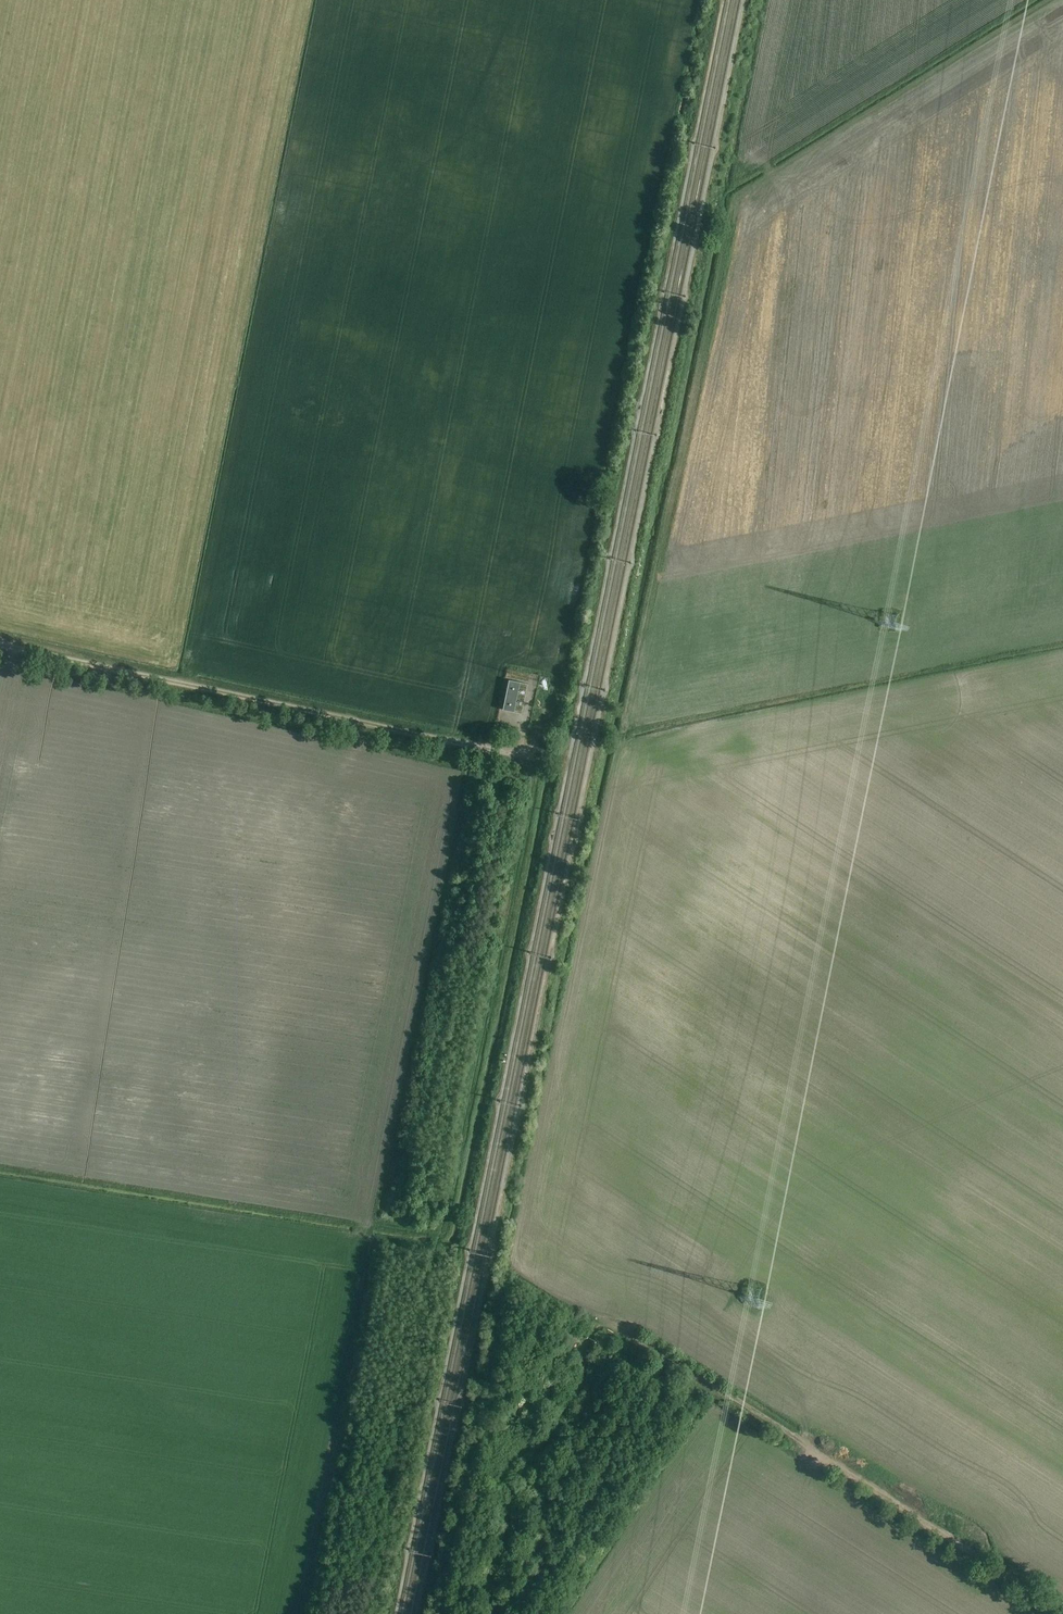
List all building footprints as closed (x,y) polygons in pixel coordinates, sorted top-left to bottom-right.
[(522,715),(528,683),(509,680),(502,710),(522,715)]
